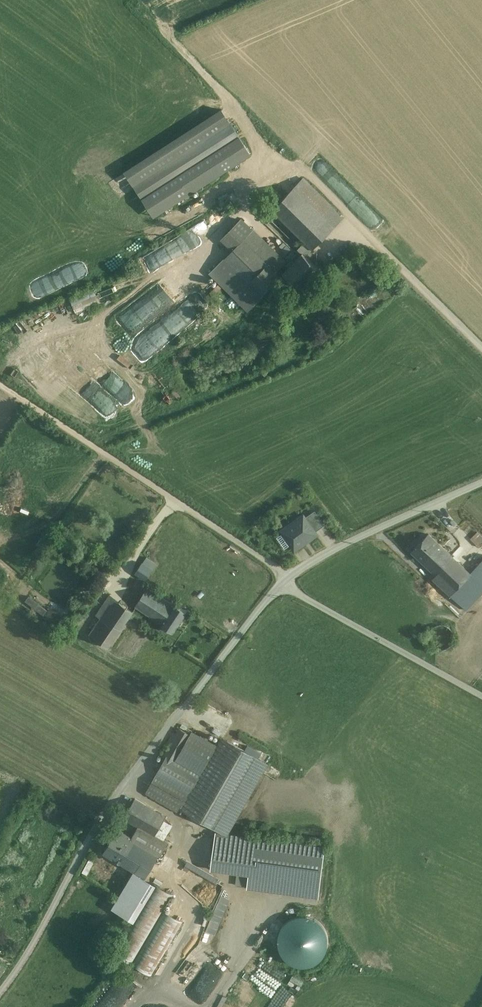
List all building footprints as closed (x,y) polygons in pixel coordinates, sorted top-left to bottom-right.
[(222,109),(125,172),(154,216),(250,154),(222,109)] [(362,215),(369,209),(329,169),(323,176),(362,215)] [(341,219),(302,179),(294,187),(333,227),(341,219)] [(333,227),(294,187),(272,209),(304,243),(311,250),(334,227),(333,227)] [(186,222),(196,215),(193,211),(183,219),(186,222)] [(240,219),(224,236),(235,247),(243,239),(251,230),(240,219)] [(206,221),(172,235),(179,250),(212,236),(206,221)] [(276,256),(251,230),(243,239),(268,264),(276,256)] [(268,264),(243,239),(235,247),(225,258),(262,296),(281,277),(268,264)] [(302,254),(292,263),(290,261),(286,265),(289,267),(282,273),(300,291),(320,270),(306,256),(311,250),(304,243),(297,249),(302,254)] [(262,296),(225,258),(210,273),(248,311),(262,296)] [(132,330),(201,275),(191,263),(122,318),(132,330)] [(126,276),(70,299),(76,314),(132,291),(126,276)] [(183,307),(138,346),(146,355),(191,316),(183,307)] [(15,352),(0,333),(0,353),(6,359),(15,352)] [(325,525),(315,510),(305,517),(315,532),(325,525)] [(303,515),(290,525),(291,527),(283,533),(277,538),(284,549),(290,544),(293,548),(303,541),(302,540),(306,538),(308,541),(317,534),(315,532),(305,517),(303,515)] [(477,532),(470,538),(478,546),(481,542),(481,537),(477,532)] [(429,534),(412,551),(423,562),(440,544),(429,534)] [(470,572),(440,544),(423,562),(434,572),(430,576),(458,601),(477,580),(478,580),(470,572)] [(157,565),(146,557),(135,574),(146,581),(157,565)] [(470,572),(478,580),(477,580),(481,585),(481,559),(470,572)] [(458,601),(467,609),(481,593),(481,585),(477,580),(458,601)] [(29,591),(21,585),(15,594),(23,600),(29,591)] [(173,604),(147,587),(135,605),(161,622),(173,604)] [(27,595),(23,602),(44,615),(48,608),(27,595)] [(134,611),(110,595),(96,615),(100,619),(90,634),(109,647),(134,611)] [(187,611),(174,602),(173,604),(161,622),(160,623),(173,632),(187,611)] [(180,728),(160,763),(162,764),(167,755),(176,760),(191,735),(190,735),(180,728)] [(215,747),(191,733),(190,735),(191,735),(176,760),(200,773),(215,747)] [(223,738),(182,809),(212,826),(252,755),(223,738)] [(176,760),(167,755),(162,764),(156,774),(189,793),(200,774),(200,773),(176,760)] [(212,826),(209,829),(225,837),(267,763),(252,755),(212,826)] [(189,793),(156,774),(146,793),(178,812),(189,793)] [(165,817),(135,799),(124,819),(138,827),(145,831),(154,836),(155,836),(165,817)] [(131,838),(117,829),(102,853),(121,864),(135,840),(140,843),(142,840),(140,839),(145,831),(138,827),(131,838)] [(209,867),(225,837),(209,829),(188,870),(211,881),(216,871),(209,867)] [(167,843),(155,836),(154,836),(145,831),(140,839),(142,840),(140,843),(159,854),(159,855),(160,855),(167,843)] [(225,837),(209,867),(216,871),(232,840),(225,837)] [(326,848),(225,837),(232,840),(216,871),(249,876),(249,890),(319,899),(326,848)] [(159,854),(140,843),(135,840),(121,864),(145,878),(159,855),(159,854)] [(88,859),(83,872),(88,874),(94,861),(88,859)] [(154,882),(113,952),(132,963),(164,910),(173,894),(154,882)] [(216,907),(226,911),(231,900),(221,896),(216,907)] [(164,910),(132,963),(151,974),(183,921),(164,910)] [(279,936),(278,945),(280,953),(285,960),(292,966),(301,968),(309,968),(317,965),(324,959),(328,952),(330,943),(329,935),(325,927),(319,921),(312,918),(303,916),(295,918),(288,922),(282,928),(279,936)]
